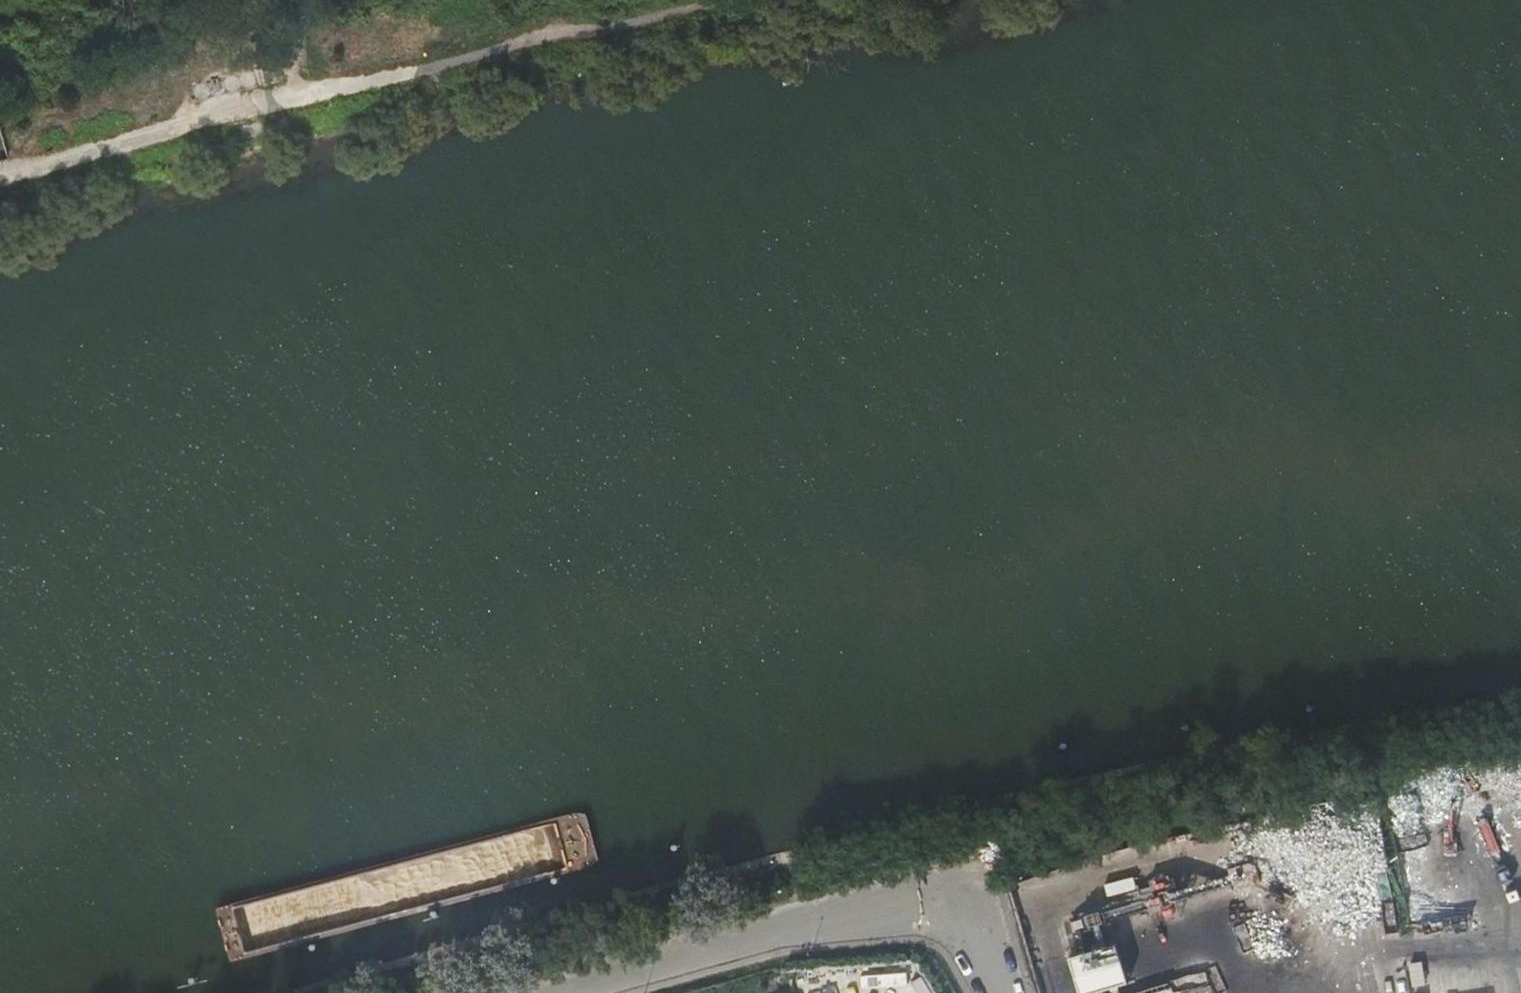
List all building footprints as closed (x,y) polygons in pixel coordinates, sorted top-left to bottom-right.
[(1139,935),(1150,983),(1173,978),(1161,930),(1139,935)] [(1063,955),(1074,992),(1121,979),(1110,941),(1063,955)]
